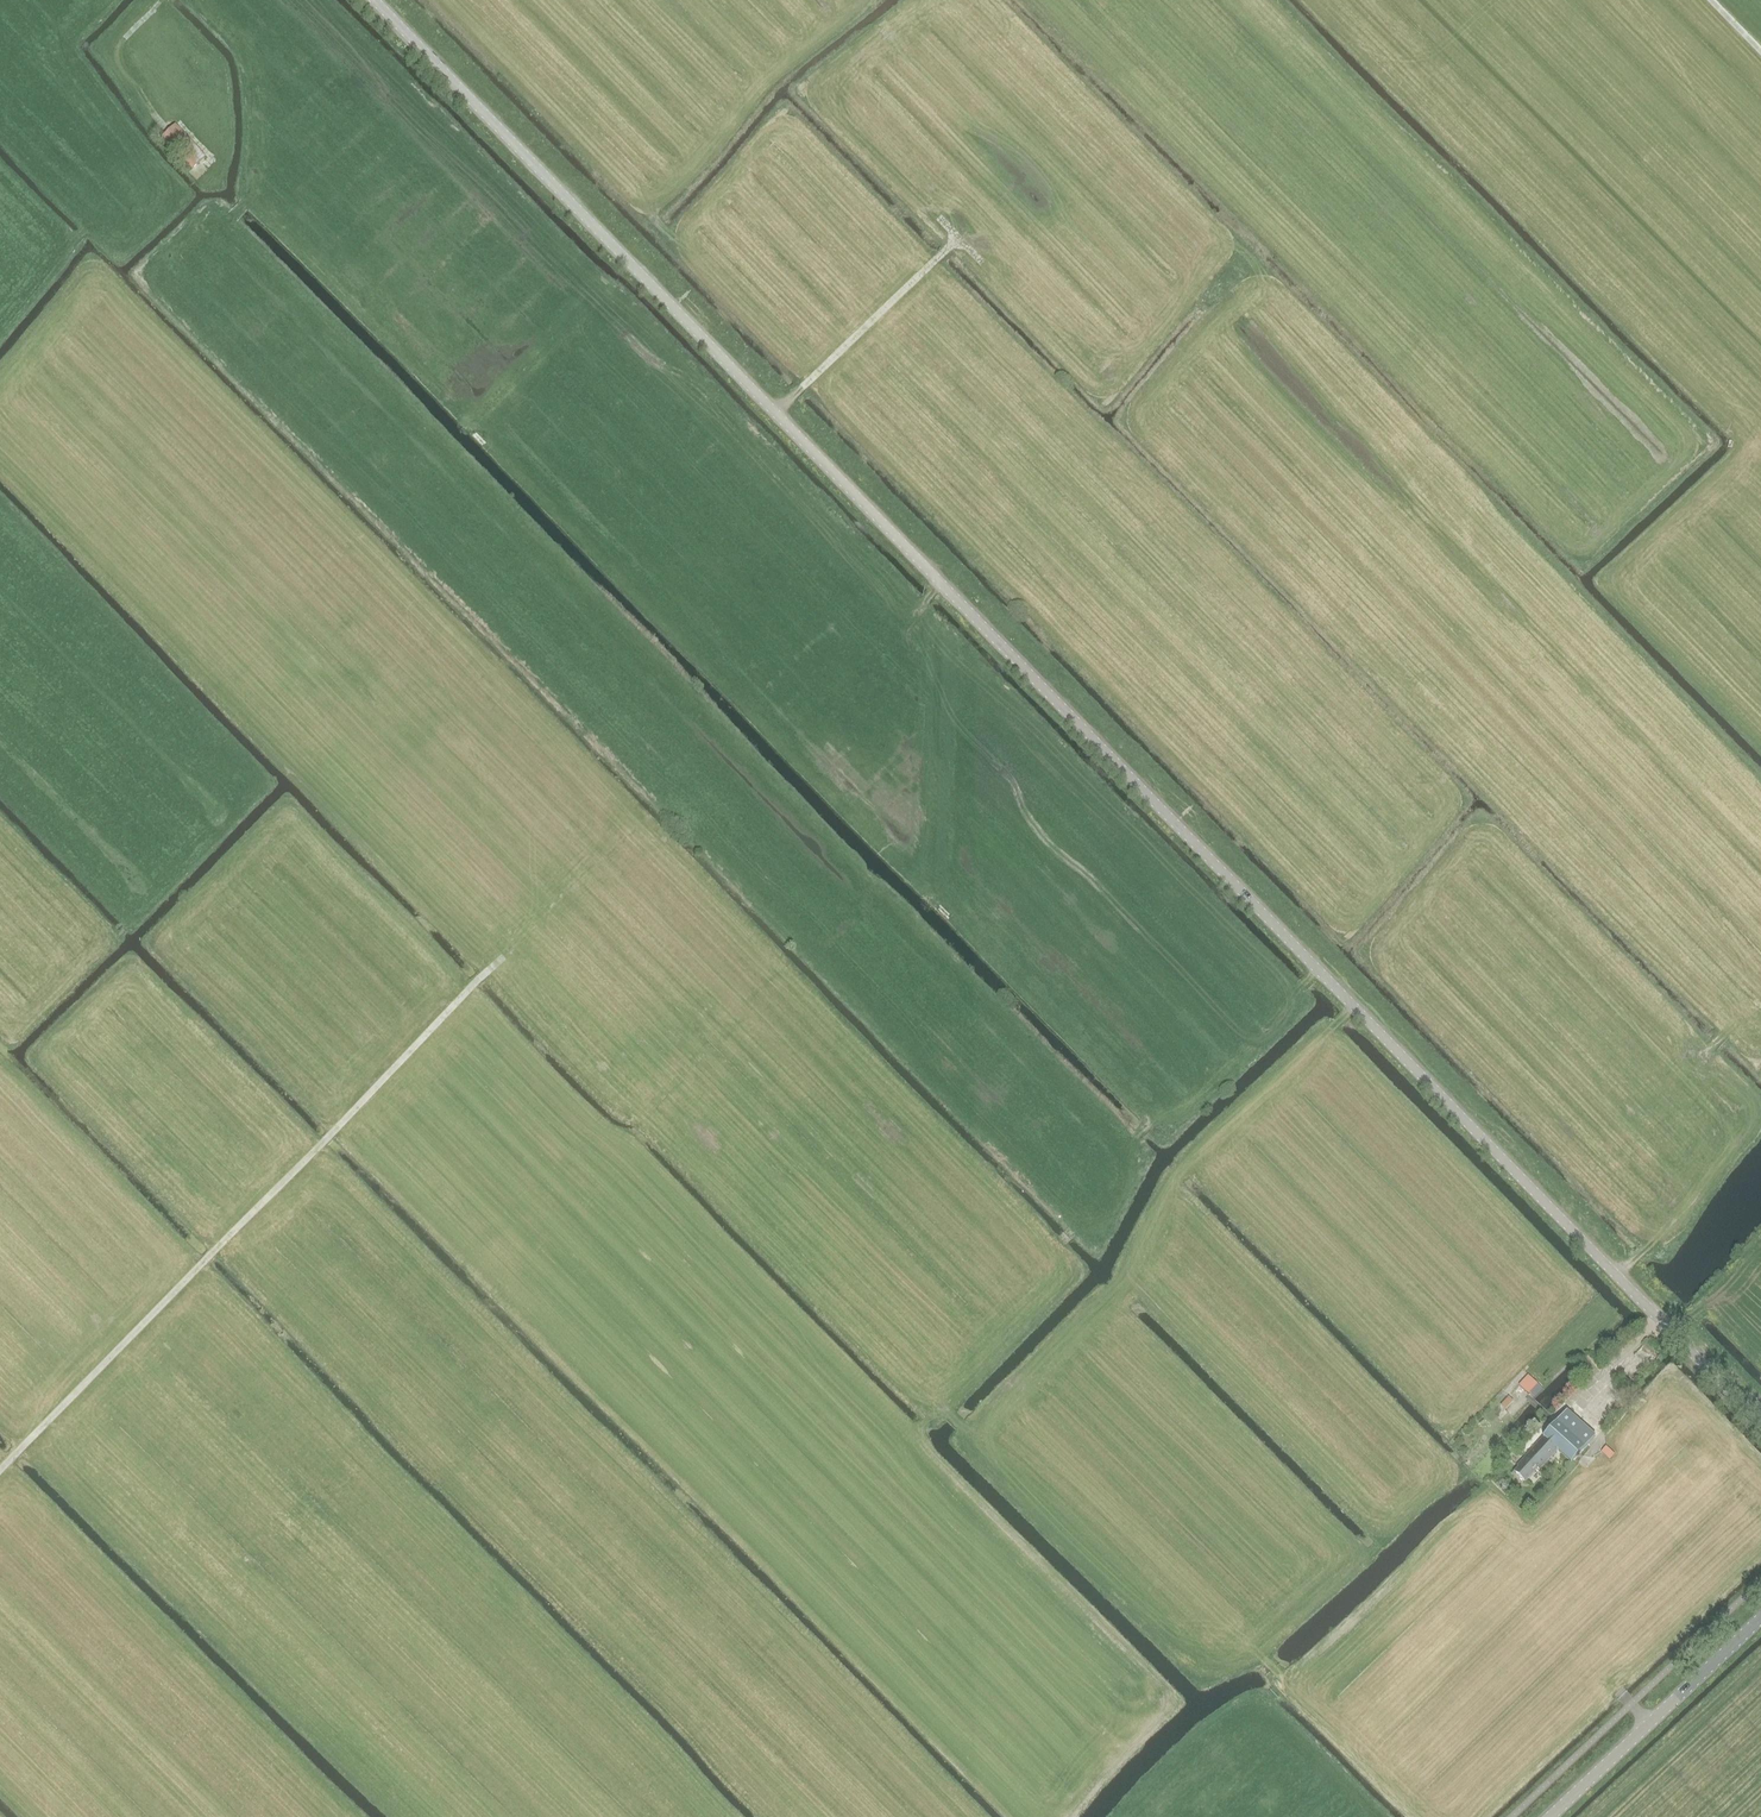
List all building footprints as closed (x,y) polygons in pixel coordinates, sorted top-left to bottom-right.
[(192,169),(205,157),(175,125),(162,137),(192,169)] [(1538,1384),(1528,1375),(1519,1385),(1529,1394),(1530,1393),(1538,1384)] [(1535,1398),(1543,1389),(1538,1384),(1530,1393),(1535,1398)] [(1506,1410),(1514,1401),(1509,1396),(1501,1405),(1506,1410)] [(1572,1463),(1596,1437),(1567,1411),(1525,1458),(1527,1459),(1515,1472),(1526,1482),(1538,1469),(1539,1470),(1558,1450),(1572,1463)] [(1602,1451),(1611,1459),(1615,1454),(1606,1446),(1602,1451)]
